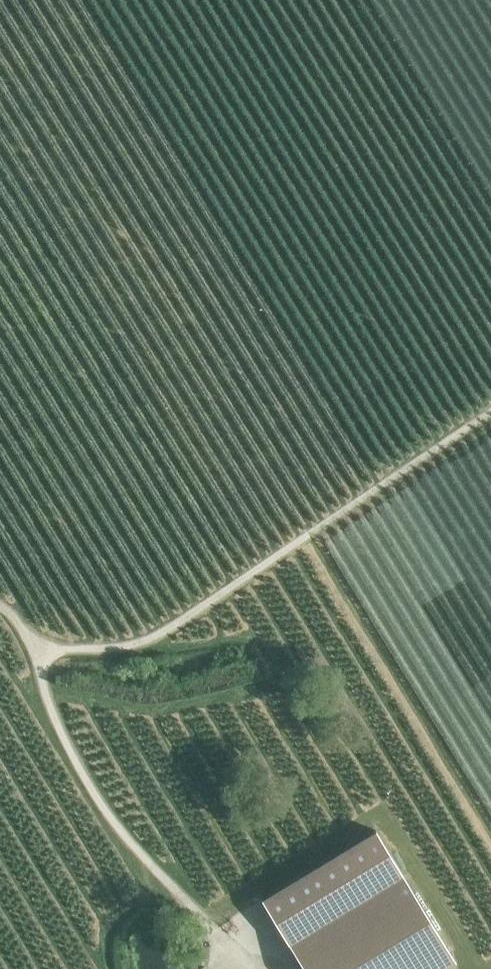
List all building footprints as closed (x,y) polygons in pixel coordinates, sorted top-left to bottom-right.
[(290,944),(306,968),(414,968),(447,950),(375,832),(264,899),(290,944)]
